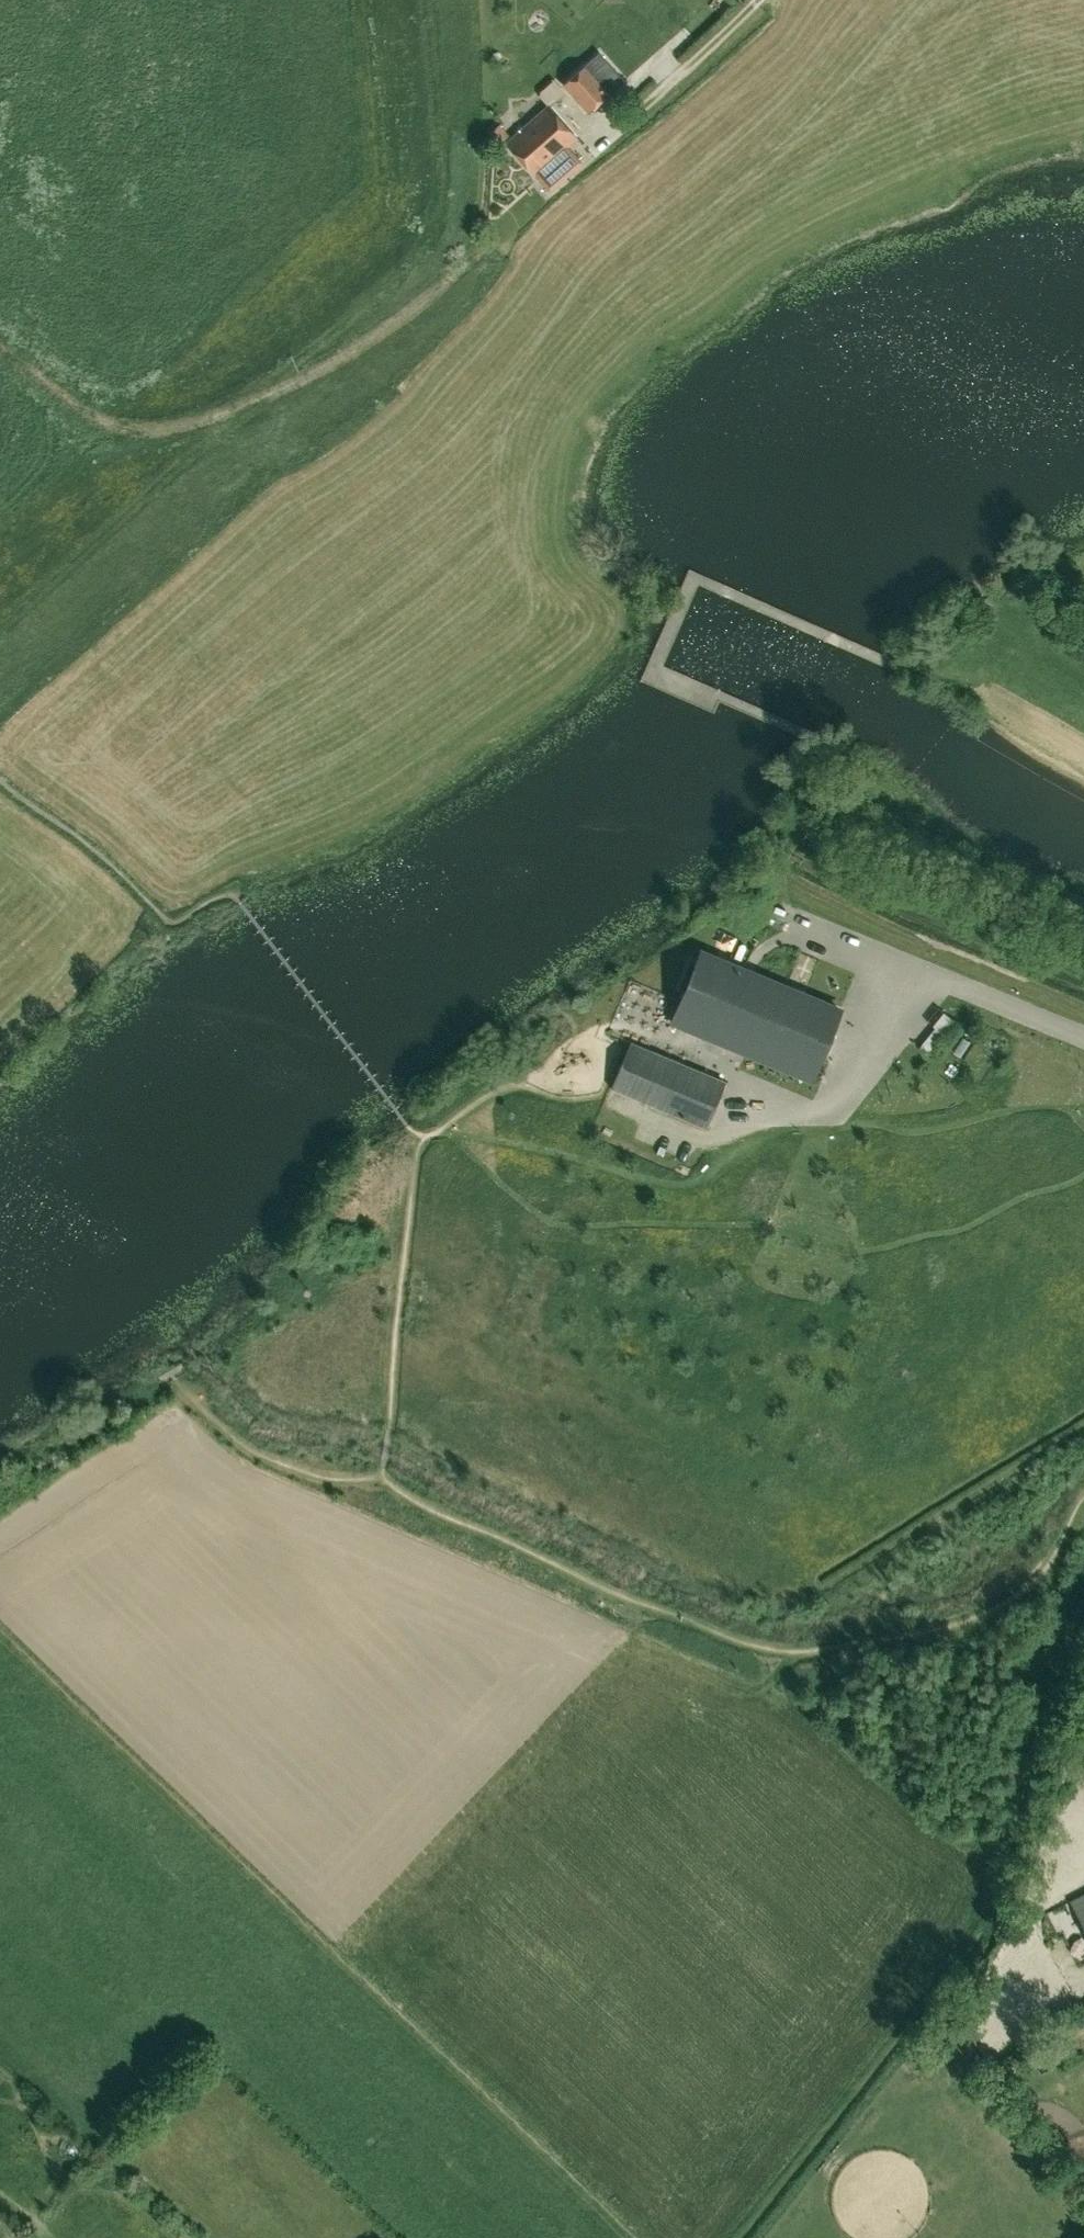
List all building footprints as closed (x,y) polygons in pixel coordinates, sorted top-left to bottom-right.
[(595,56),(563,86),(588,112),(620,83),(595,56)] [(547,105),(505,142),(535,175),(537,172),(550,186),(575,163),(563,149),(577,137),(549,106),(565,92),(554,81),(542,91),(542,99),(547,105)] [(500,124),(489,133),(499,144),(510,135),(500,124)] [(840,1010),(702,953),(673,1022),(811,1079),(840,1010)] [(941,1052),(960,1019),(949,1012),(930,1045),(941,1052)] [(727,1081),(631,1041),(611,1088),(707,1128),(727,1081)] [(1070,1901),(1083,1928),(1083,1894),(1070,1901)]
